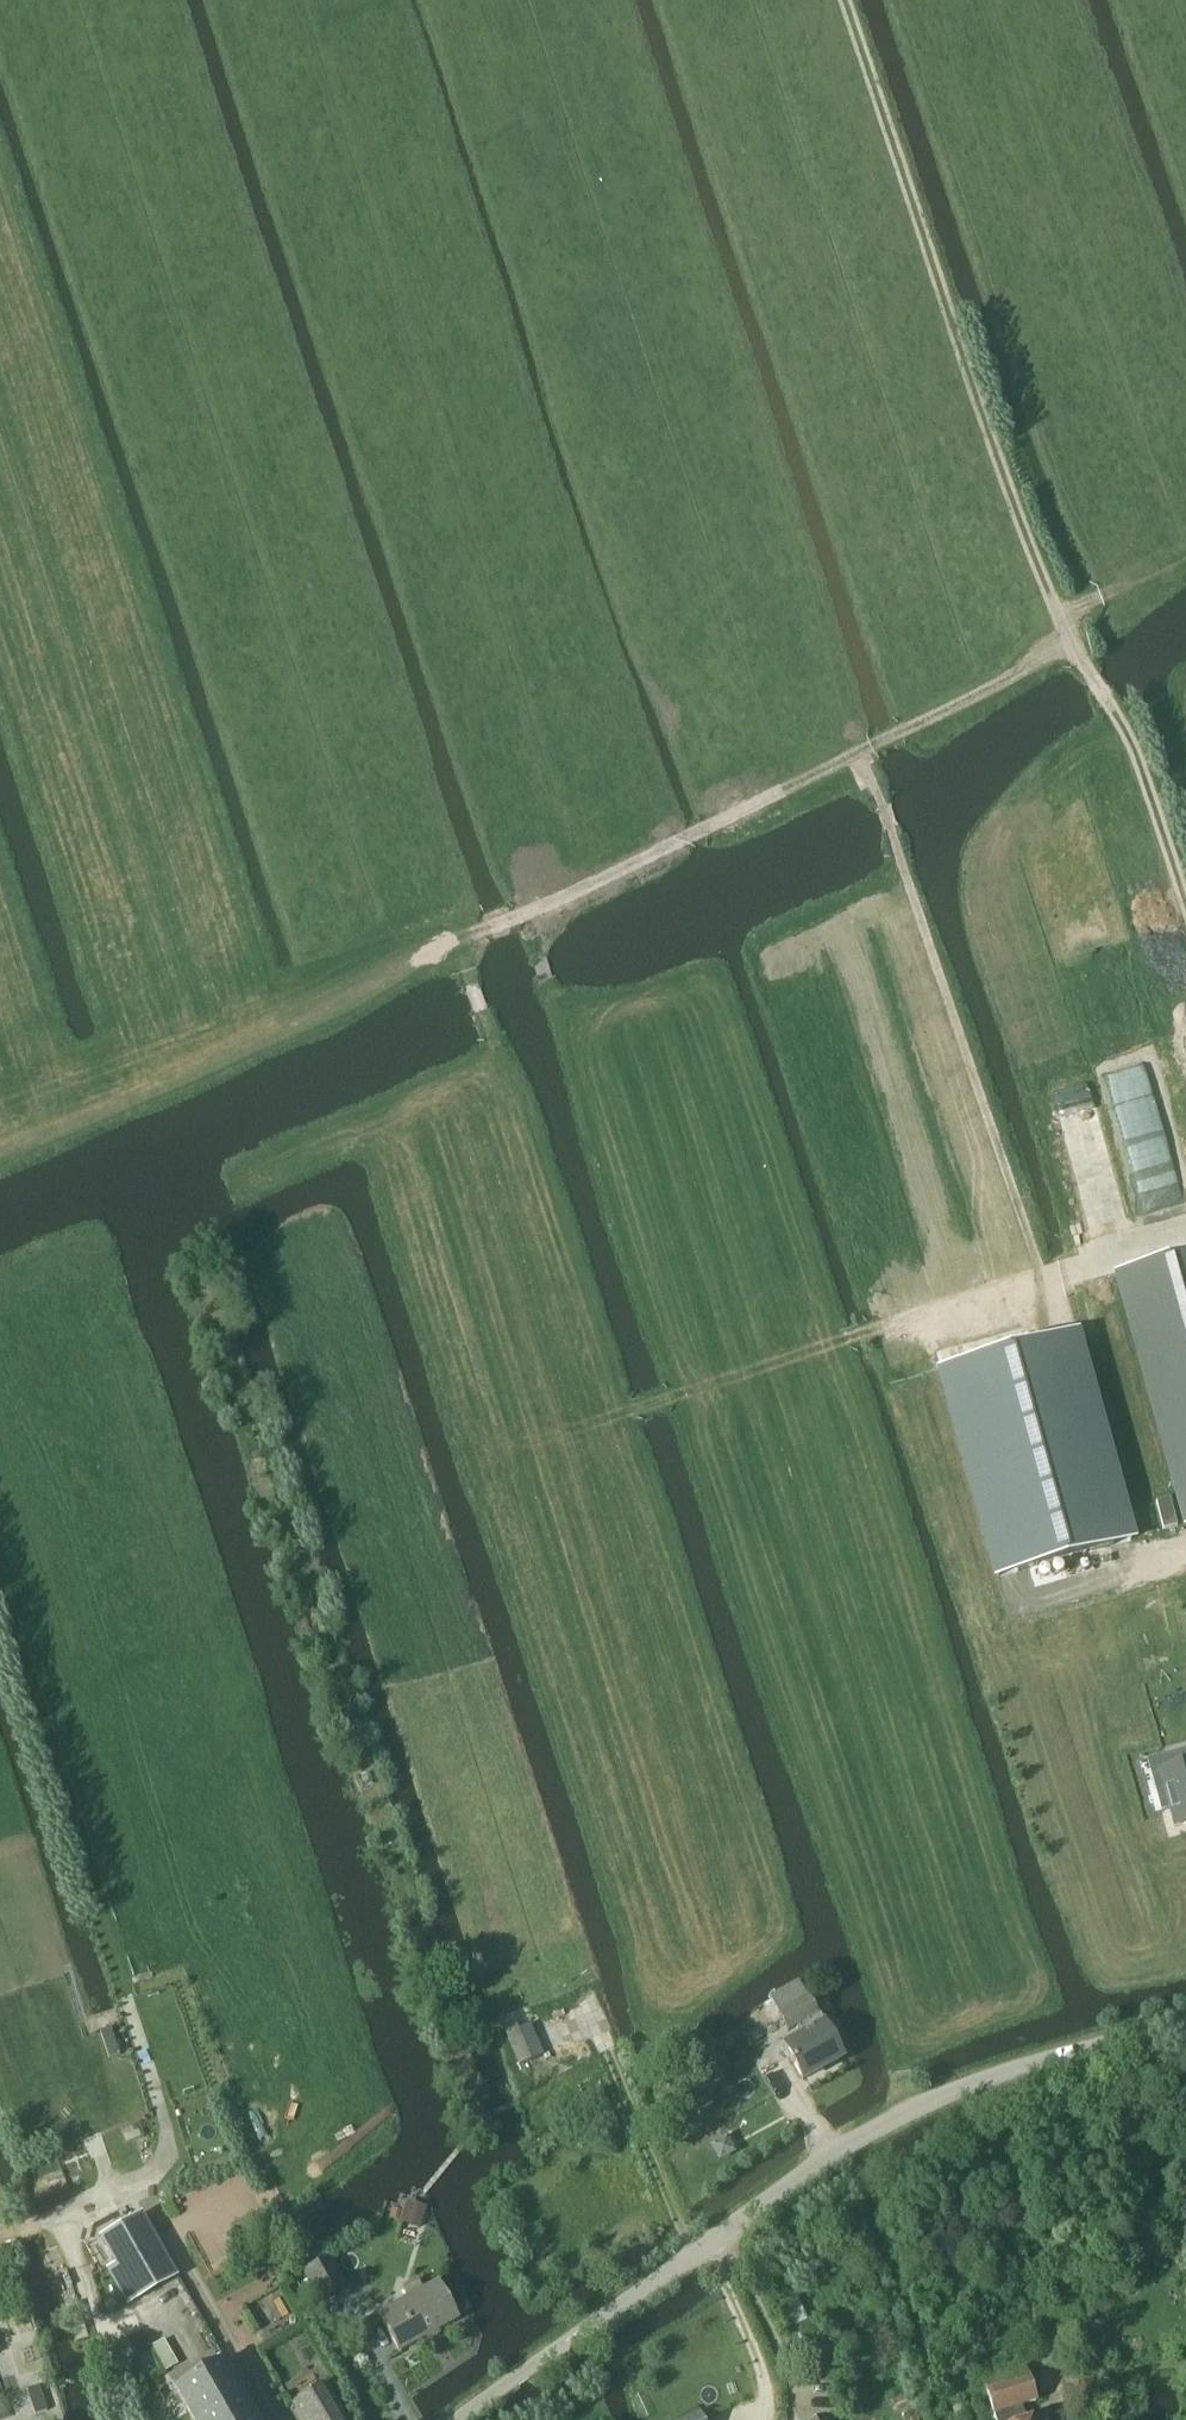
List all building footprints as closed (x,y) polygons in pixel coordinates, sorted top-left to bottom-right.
[(1185,1528),(1185,1256),(1116,1275),(1185,1528)] [(1134,1540),(1078,1333),(942,1370),(998,1577),(1134,1540)] [(1159,1788),(1164,1807),(1169,1806),(1170,1808),(1175,1829),(1185,1826),(1185,1751),(1177,1754),(1181,1768),(1160,1773),(1164,1787),(1159,1788)] [(784,2044),(785,2045),(804,2082),(844,2060),(824,2024),(816,2008),(814,2009),(808,1998),(778,2014),(789,2034),(799,2029),(802,2035),(784,2044)] [(515,2027),(503,2032),(518,2066),(530,2061),(515,2027)] [(407,2201),(401,2223),(420,2228),(427,2207),(407,2201)] [(176,2275),(141,2214),(91,2242),(126,2304),(176,2275)] [(319,2302),(336,2293),(320,2264),(303,2273),(319,2302)] [(400,2352),(458,2319),(437,2282),(423,2290),(417,2280),(402,2289),(408,2299),(379,2315),(400,2352)] [(193,2419),(259,2419),(224,2358),(174,2387),(193,2419)] [(1036,2403),(1028,2377),(986,2390),(995,2419),(1025,2419),(1021,2407),(1036,2403)] [(296,2402),(293,2404),(302,2419),(345,2419),(326,2386),(296,2402)] [(38,2387),(28,2390),(36,2415),(46,2412),(38,2387)]
